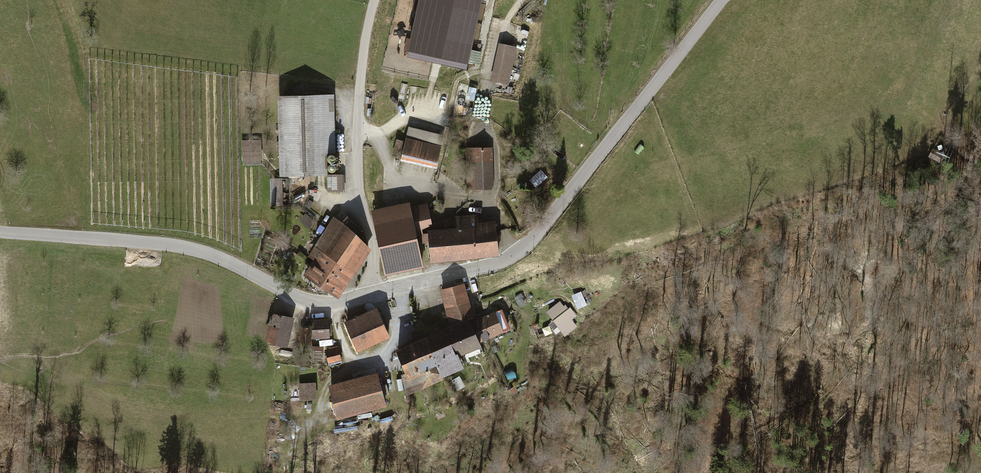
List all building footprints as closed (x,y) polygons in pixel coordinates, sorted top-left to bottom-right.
[(411,49),(459,60),(473,0),(423,0),(411,49)] [(499,44),(491,81),(510,85),(517,48),(499,44)] [(477,88),(465,85),(462,97),(475,100),(477,88)] [(280,175),(326,174),(326,153),(336,152),(334,93),(277,95),(280,175)] [(409,127),(406,137),(441,146),(443,135),(409,127)] [(406,137),(400,159),(435,168),(441,146),(406,137)] [(404,141),(396,139),(392,155),(400,157),(404,141)] [(261,141),(241,141),(241,162),(262,161),(261,141)] [(491,189),(494,185),(492,147),(465,148),(467,189),(491,189)] [(933,148),(928,157),(941,164),(945,155),(933,148)] [(331,161),(333,161),(334,161),(335,161),(336,159),(337,158),(337,157),(337,155),(336,154),(335,153),(334,153),(332,153),(331,153),(330,154),(329,155),(329,156),(329,158),(329,159),(330,160),(331,161)] [(331,170),(333,170),(334,170),(335,169),(336,168),(337,167),(337,165),(337,164),(336,163),(335,162),(334,162),(332,162),(331,162),(330,163),(329,164),(329,165),(329,167),(329,168),(330,169),(331,170)] [(530,180),(536,187),(547,176),(541,170),(530,180)] [(373,211),(386,274),(424,267),(416,230),(433,227),(429,205),(411,208),(410,203),(373,211)] [(312,262),(347,285),(372,249),(359,234),(362,228),(348,215),(343,221),(334,216),(309,256),(313,259),(312,262)] [(477,215),(469,216),(473,258),(500,255),(496,220),(478,222),(477,215)] [(473,258),(469,216),(455,217),(456,227),(427,230),(427,233),(421,233),(422,243),(428,242),(430,263),(473,258)] [(347,285),(312,262),(304,274),(316,282),(314,285),(323,291),(325,288),(339,298),(347,285)] [(464,283),(439,290),(444,308),(469,301),(464,283)] [(521,293),(513,298),(519,307),(525,304),(522,298),(524,297),(521,293)] [(469,301),(444,308),(450,326),(469,318),(469,320),(474,318),(469,301)] [(570,307),(555,319),(561,327),(577,315),(570,307)] [(389,337),(376,308),(343,322),(356,351),(389,337)] [(474,318),(469,320),(478,342),(510,329),(502,309),(478,319),(477,317),(474,318)] [(272,312),(264,341),(286,347),(294,317),(272,312)] [(478,342),(469,320),(469,318),(450,326),(443,328),(454,354),(457,353),(458,356),(480,348),(478,342)] [(329,319),(312,320),(314,338),(330,337),(329,319)] [(311,327),(301,326),(300,344),(310,345),(311,327)] [(454,354),(443,328),(431,333),(442,359),(454,354)] [(442,359),(431,333),(424,336),(436,365),(405,377),(400,380),(406,395),(442,380),(441,378),(463,369),(458,356),(457,353),(454,354),(442,359)] [(424,336),(393,349),(405,377),(436,365),(424,336)] [(338,348),(325,351),(329,363),(342,360),(338,348)] [(387,406),(378,372),(332,385),(341,419),(387,406)] [(459,376),(451,381),(457,391),(465,386),(459,376)] [(316,382),(299,383),(300,400),(317,400),(316,382)]
